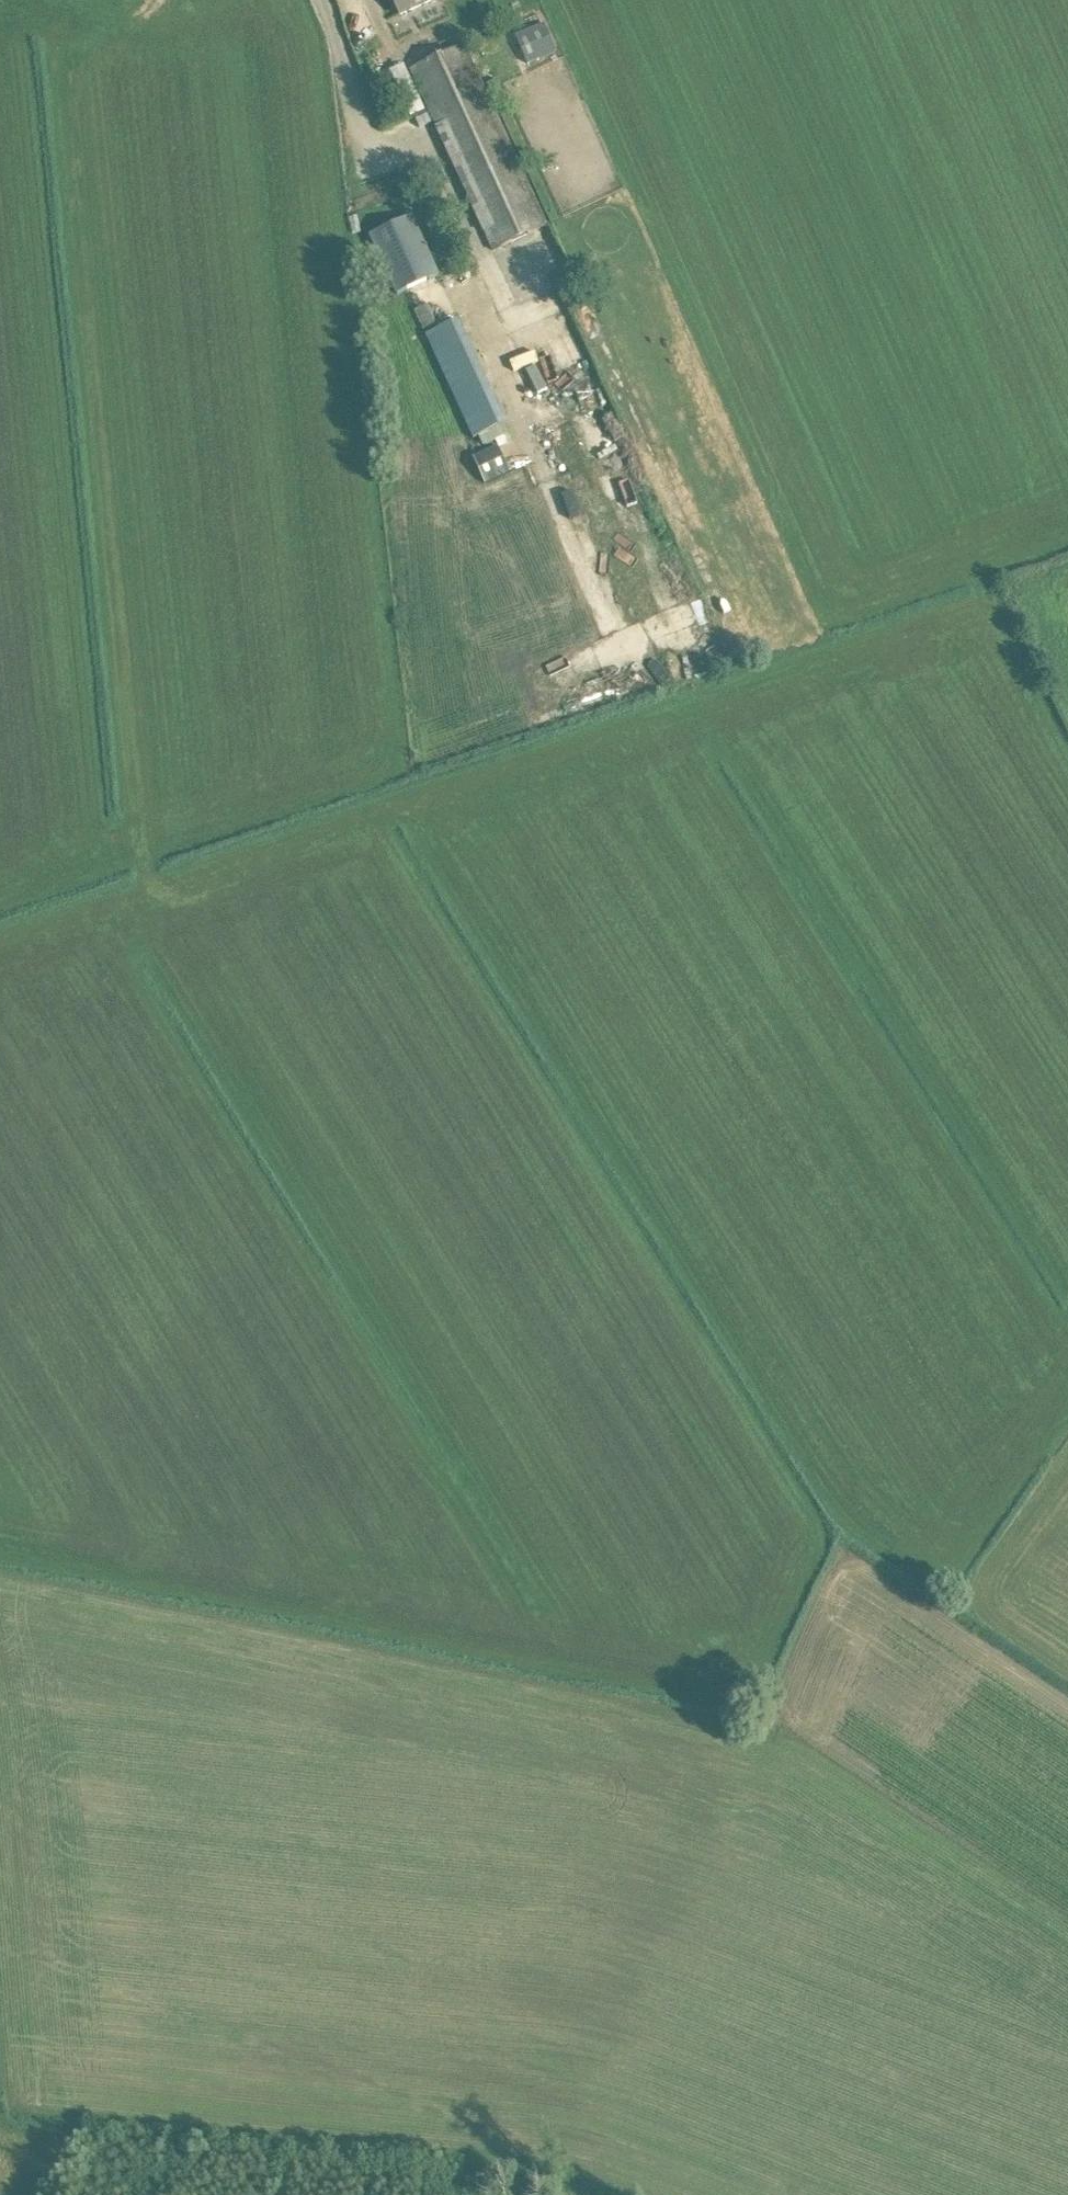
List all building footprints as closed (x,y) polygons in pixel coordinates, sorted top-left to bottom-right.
[(431,0),(393,0),(400,15),(431,0)] [(449,13),(444,0),(442,0),(416,9),(421,23),(449,13)] [(557,51),(544,23),(515,36),(527,64),(557,51)] [(410,70),(492,250),(546,226),(464,45),(410,70)] [(431,122),(427,113),(415,119),(419,127),(431,122)] [(369,234),(396,294),(436,275),(410,216),(369,234)] [(413,310),(424,335),(451,322),(447,313),(433,319),(427,304),(413,310)] [(457,320),(451,322),(424,335),(472,438),(504,423),(457,320)] [(497,444),(472,456),(485,483),(510,471),(497,444)] [(549,673),(555,697),(583,690),(577,665),(549,673)]
